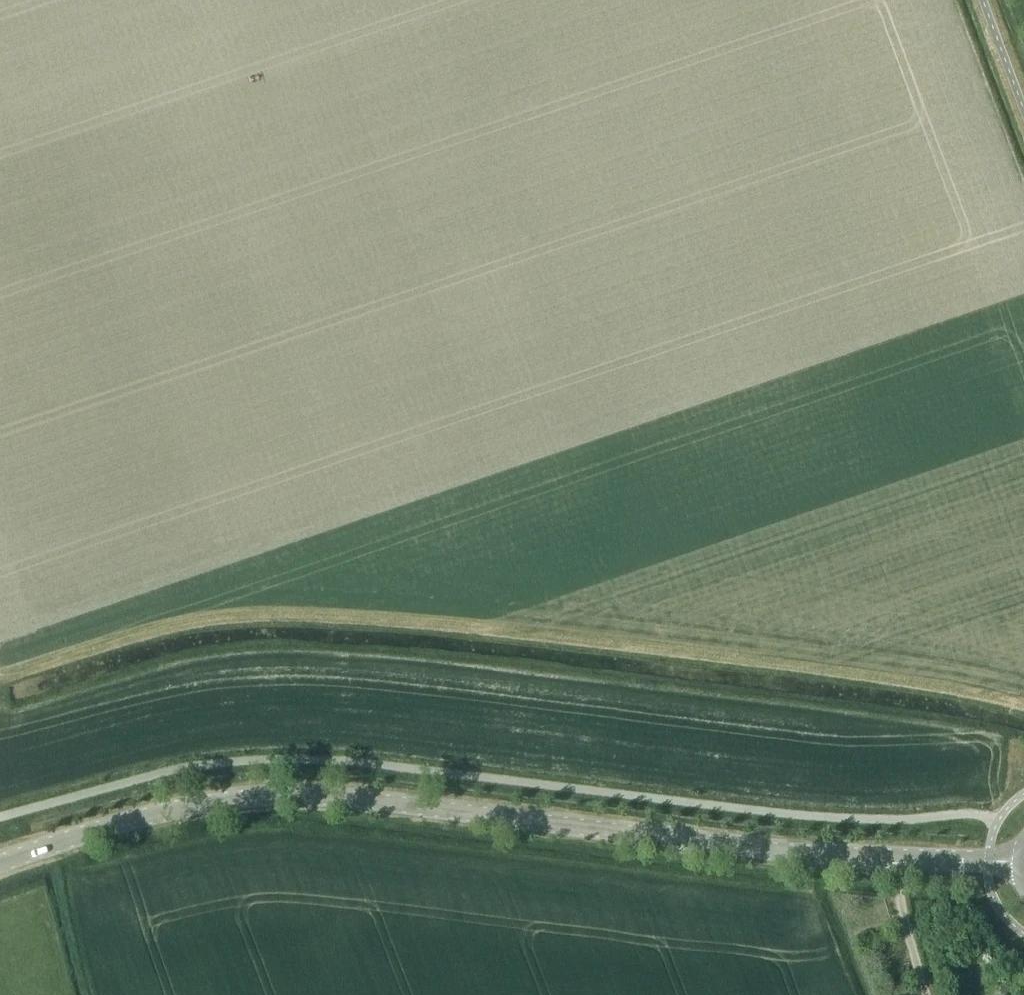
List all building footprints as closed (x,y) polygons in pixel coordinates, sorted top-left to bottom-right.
[(997,983),(1002,994),(1014,990),(1010,978),(997,983)]
